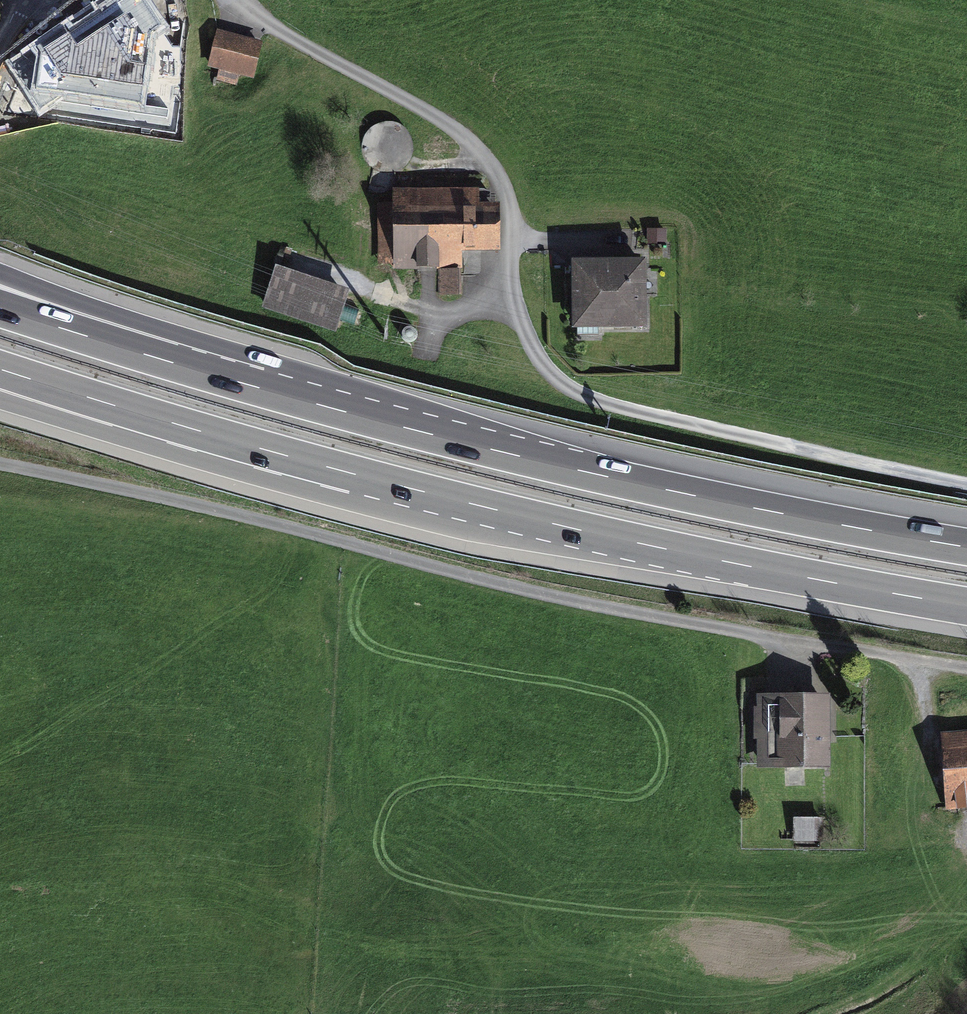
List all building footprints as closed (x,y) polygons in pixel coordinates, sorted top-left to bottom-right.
[(0,121),(0,163),(32,198),(62,172),(188,182),(157,69),(186,45),(148,0),(125,0),(0,121)] [(261,50),(215,40),(207,75),(253,85),(261,50)] [(479,196),(394,196),(394,211),(375,211),(375,273),(439,273),(440,302),(463,302),(463,258),(496,258),(496,214),(479,214),(479,196)] [(649,268),(572,271),(575,339),(651,336),(649,268)] [(349,297),(277,271),(262,310),(335,337),(349,297)] [(836,690),(762,689),(761,759),(835,760),(836,690)] [(949,727),(952,792),(966,791),(966,726),(949,727)]
